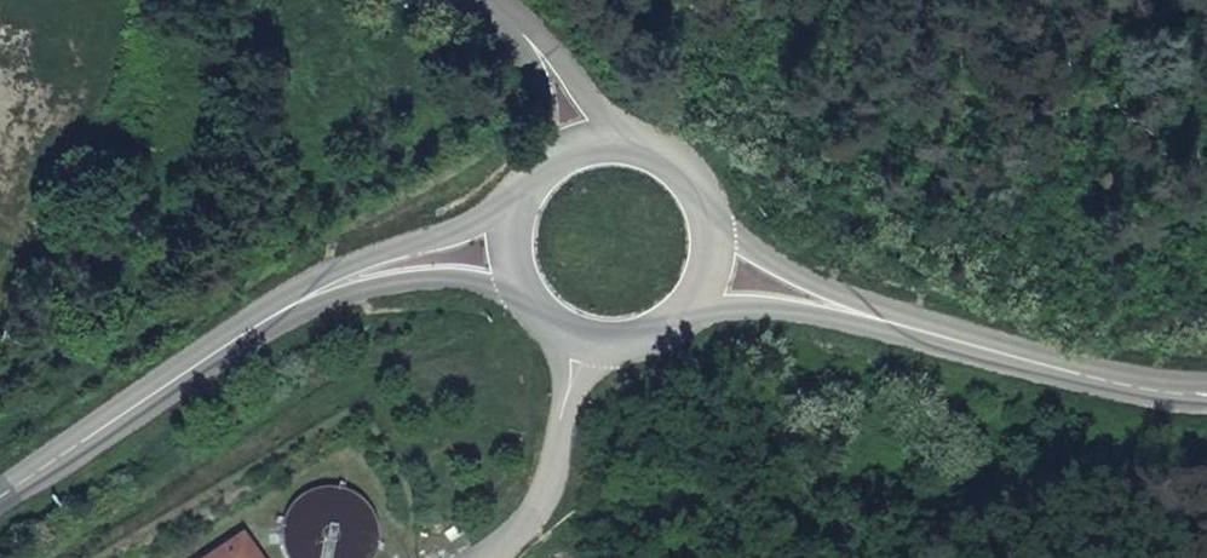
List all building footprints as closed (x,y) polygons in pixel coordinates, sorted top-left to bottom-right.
[(457,524),(446,533),(450,540),(462,532),(457,524)] [(206,557),(257,557),(241,535),(206,557)]
